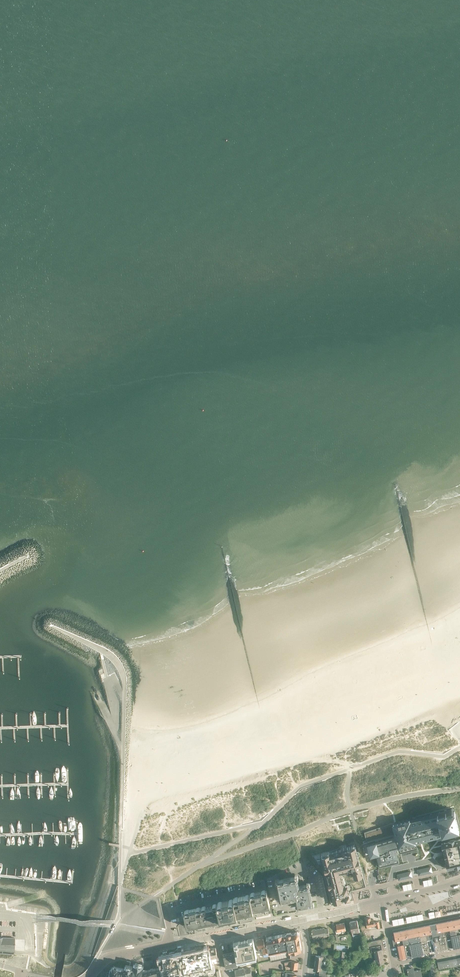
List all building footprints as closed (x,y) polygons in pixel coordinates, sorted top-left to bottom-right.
[(366,841),(363,842),(363,845),(366,854),(371,853),(374,852),(376,851),(376,854),(375,854),(373,855),(373,856),(375,855),(377,855),(379,862),(380,866),(398,861),(397,857),(396,854),(398,853),(401,852),(416,848),(417,848),(415,841),(419,840),(419,838),(420,838),(421,838),(421,840),(435,836),(434,834),(436,834),(437,835),(437,836),(443,834),(442,832),(444,831),(445,831),(450,830),(451,830),(456,828),(459,827),(458,824),(455,813),(454,810),(437,815),(410,822),(410,821),(410,820),(409,820),(408,820),(405,821),(402,822),(401,822),(398,823),(397,823),(394,824),(393,825),(366,833),(368,840),(367,840),(367,841),(366,841)] [(376,870),(379,882),(459,861),(459,853),(451,816),(395,830),(400,848),(400,852),(401,853),(403,863),(376,870)] [(322,853),(312,856),(318,866),(321,865),(331,905),(352,899),(351,895),(350,892),(350,890),(366,886),(362,873),(355,846),(354,842),(339,846),(339,848),(326,852),(322,853)] [(296,887),(298,886),(296,876),(277,881),(281,899),(282,900),(296,897),(298,897),(296,887)] [(298,897),(296,897),(297,906),(299,907),(311,904),(312,903),(308,884),(298,886),(296,887),(298,897)] [(186,912),(189,925),(219,919),(220,918),(235,915),(237,913),(252,910),(253,908),(268,905),(266,891),(250,895),(250,896),(234,899),(233,901),(218,904),(217,905),(186,912)] [(420,900),(412,900),(413,910),(420,909),(420,900)] [(370,919),(370,918),(366,919),(367,927),(376,925),(377,928),(379,928),(378,922),(374,922),(373,919),(370,919)] [(448,921),(451,935),(457,933),(459,933),(459,920),(459,918),(448,921)] [(388,920),(390,927),(398,925),(396,919),(388,920)] [(357,920),(350,922),(351,927),(352,935),(353,935),(357,934),(359,934),(360,934),(359,928),(357,920)] [(442,922),(445,936),(451,935),(448,921),(447,921),(442,922)] [(442,922),(436,923),(439,937),(445,936),(442,922)] [(337,930),(335,931),(336,934),(341,933),(341,932),(346,931),(344,923),(336,925),(337,930)] [(433,939),(436,952),(438,952),(438,951),(441,950),(441,951),(439,939),(439,937),(436,923),(430,924),(433,938),(433,939)] [(424,925),(427,939),(433,938),(430,924),(424,925)] [(424,925),(418,927),(421,940),(427,939),(424,925)] [(406,929),(409,943),(421,940),(418,927),(406,929)] [(322,938),(329,936),(328,929),(324,929),(324,928),(315,930),(315,929),(312,930),(313,931),(311,931),(313,938),(322,936),(322,938)] [(409,943),(406,929),(401,930),(403,944),(409,943)] [(401,930),(395,931),(395,935),(396,940),(397,945),(403,944),(401,930)] [(267,938),(266,938),(268,947),(269,953),(270,953),(279,951),(280,951),(287,949),(288,949),(286,934),(285,934),(284,933),(284,932),(273,934),(273,935),(274,937),(272,937),(269,938),(267,938)] [(288,949),(289,952),(301,950),(298,935),(299,934),(299,932),(297,932),(295,932),(291,933),(290,932),(287,933),(286,934),(288,949)] [(451,935),(451,936),(453,948),(459,947),(459,933),(457,933),(451,935)] [(451,935),(445,936),(445,937),(447,949),(453,948),(451,936),(451,935)] [(445,936),(439,937),(439,939),(441,951),(447,950),(447,949),(445,937),(445,936)] [(14,953),(14,951),(15,943),(14,943),(14,938),(0,937),(0,953),(14,953)] [(433,938),(427,939),(427,940),(430,953),(432,953),(431,952),(435,951),(435,952),(436,952),(433,939),(433,938)] [(253,939),(234,943),(236,951),(235,951),(237,960),(238,962),(239,966),(258,962),(256,956),(253,939)] [(263,955),(269,953),(268,947),(265,948),(263,939),(256,941),(258,948),(262,948),(263,955)] [(382,939),(369,941),(364,942),(366,953),(374,952),(376,959),(375,960),(376,965),(384,963),(381,949),(384,949),(382,939)] [(427,939),(421,940),(421,942),(424,954),(425,954),(425,953),(429,952),(429,953),(430,953),(427,940),(427,939)] [(421,940),(409,943),(409,944),(410,949),(412,956),(412,957),(424,954),(421,942),(421,940)] [(403,944),(404,945),(406,957),(412,956),(410,949),(409,944),(409,943),(403,944)] [(403,944),(397,945),(400,959),(406,958),(406,957),(404,945),(403,944)] [(211,959),(213,965),(220,963),(219,957),(217,957),(215,947),(209,949),(211,959)] [(159,961),(162,976),(215,976),(209,949),(159,961)] [(235,953),(223,956),(226,968),(226,967),(233,966),(237,965),(237,966),(238,966),(235,953)] [(316,956),(315,962),(323,963),(323,957),(327,957),(328,954),(321,953),(321,956),(316,956)] [(291,964),(291,969),(297,970),(298,962),(292,961),(284,963),(285,965),(291,964)] [(315,962),(314,970),(319,970),(319,973),(326,974),(326,970),(322,970),(323,963),(315,962)] [(143,970),(143,968),(143,965),(142,965),(142,964),(135,963),(135,964),(133,963),(133,967),(132,966),(126,965),(125,965),(125,966),(124,968),(119,967),(114,966),(113,966),(113,968),(112,968),(111,968),(111,969),(110,972),(110,974),(106,973),(105,976),(141,976),(143,970)] [(141,976),(162,976),(160,968),(149,971),(143,970),(141,976)] [(252,975),(250,968),(245,969),(245,968),(235,970),(236,976),(247,976),(246,976),(252,975)] [(422,976),(421,970),(412,972),(412,969),(407,970),(409,976),(418,976),(422,976)]
